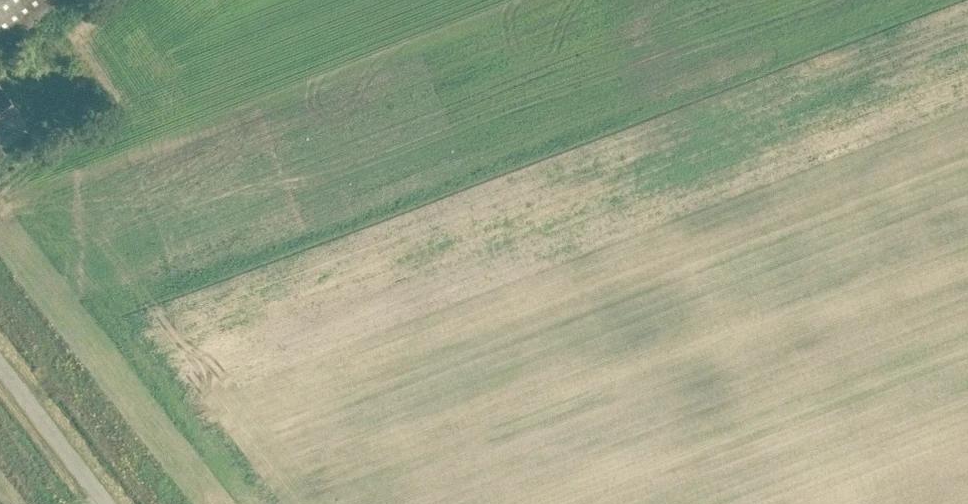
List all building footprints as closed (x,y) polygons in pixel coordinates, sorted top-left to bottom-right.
[(65,0),(0,0),(0,47),(65,0)] [(17,110),(2,89),(0,91),(0,122),(17,110)]
